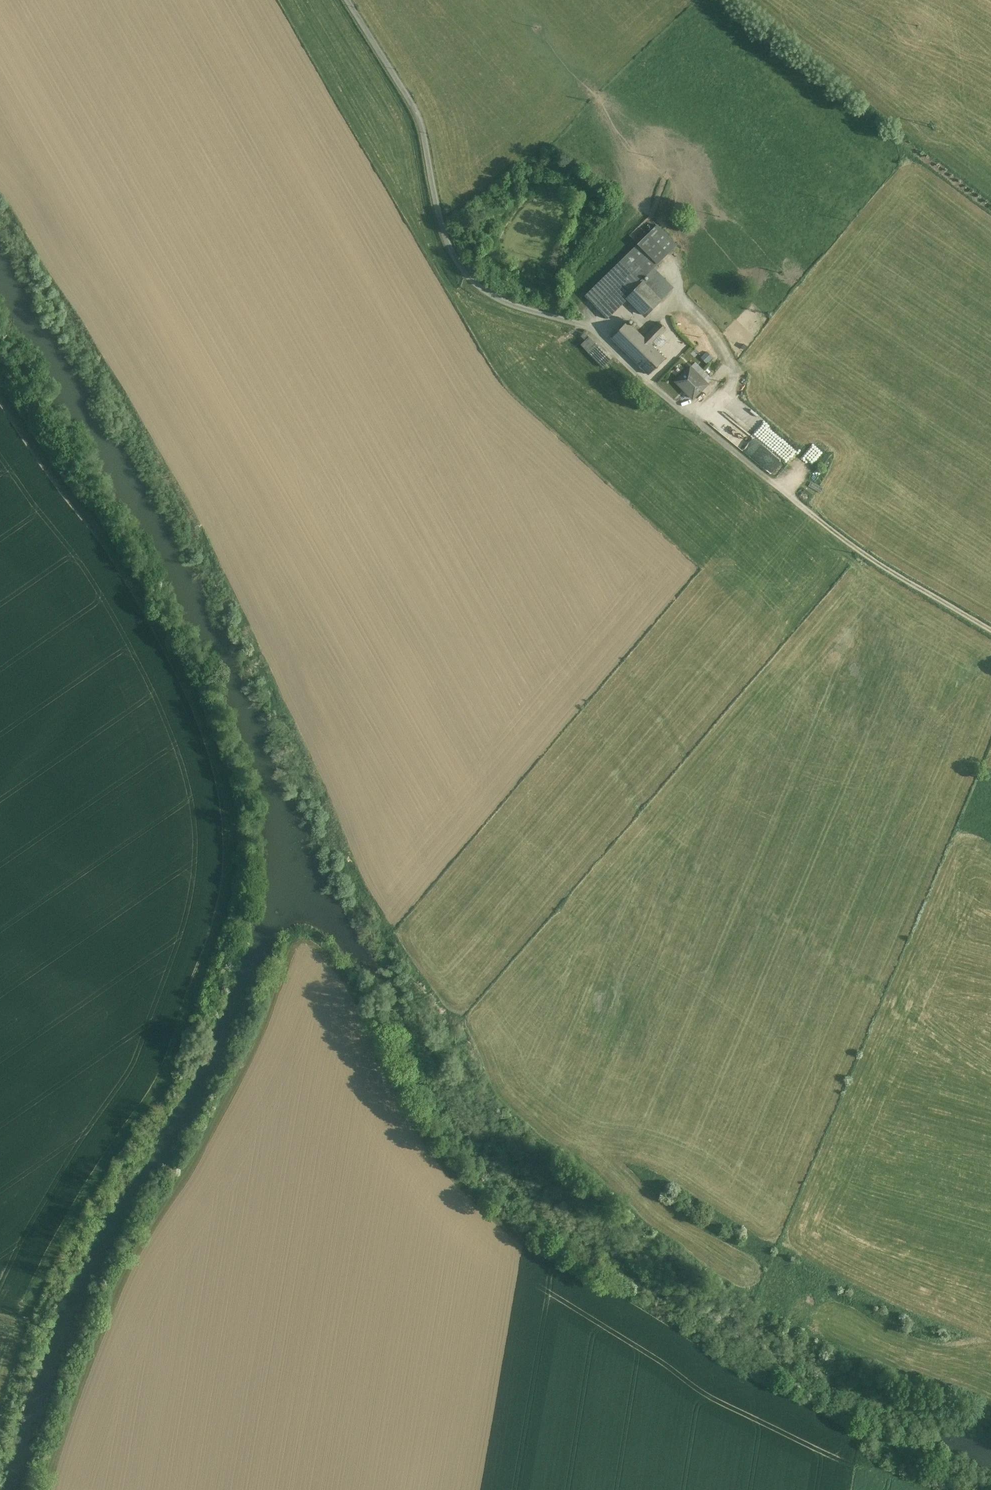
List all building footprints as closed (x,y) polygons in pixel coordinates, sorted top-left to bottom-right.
[(676,245),(657,225),(648,234),(668,254),(676,245)] [(648,234),(638,243),(658,263),(668,254),(648,234)] [(638,243),(621,260),(631,271),(640,280),(651,270),(658,263),(638,243)] [(621,260),(585,296),(595,306),(631,271),(621,260)] [(670,290),(651,270),(640,280),(655,294),(655,295),(660,300),(670,290)] [(631,271),(595,306),(607,318),(627,298),(642,282),(640,280),(631,271)] [(655,294),(642,282),(627,298),(639,309),(645,315),(660,300),(655,295),(655,294)] [(644,337),(627,321),(611,337),(636,362),(652,345),(651,344),(644,337)] [(666,329),(658,322),(649,331),(656,339),(666,329)] [(649,331),(644,337),(651,344),(656,339),(649,331)] [(598,347),(587,336),(580,344),(591,354),(598,347)] [(652,345),(636,362),(648,374),(664,358),(652,345)] [(598,347),(591,354),(604,367),(611,359),(598,347)] [(709,350),(703,356),(710,363),(716,356),(709,350)] [(707,384),(690,367),(676,381),(693,398),(707,384)]
